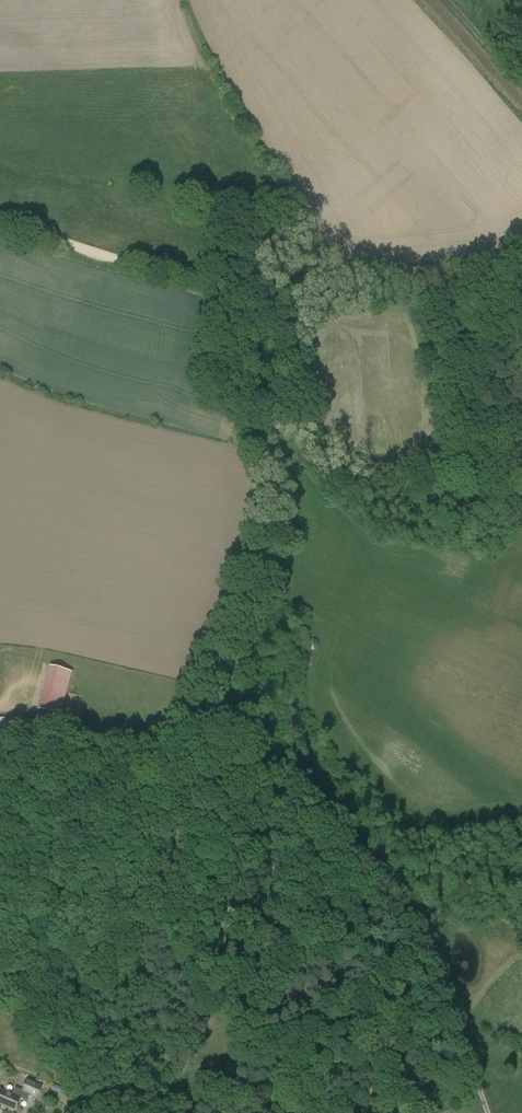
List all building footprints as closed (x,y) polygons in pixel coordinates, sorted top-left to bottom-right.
[(70,674),(49,668),(38,710),(59,716),(70,674)] [(37,1098),(42,1086),(27,1080),(21,1092),(37,1098)] [(53,1084),(51,1090),(58,1093),(60,1087),(53,1084)] [(15,1111),(20,1098),(0,1090),(0,1105),(15,1111)]
